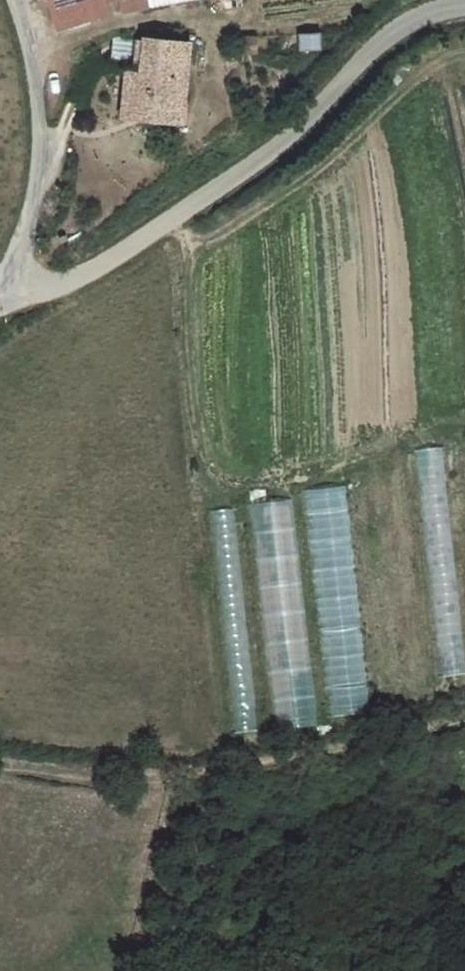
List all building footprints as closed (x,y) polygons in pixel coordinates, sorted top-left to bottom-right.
[(132,15),(128,0),(72,0),(66,2),(71,26),(132,15)] [(204,35),(155,35),(154,74),(153,118),(203,116),(204,35)] [(153,118),(154,74),(137,74),(137,118),(153,118)] [(349,487),(310,490),(325,716),(364,714),(349,487)] [(277,730),(313,727),(293,500),(257,503),(277,730)] [(251,606),(232,607),(235,732),(254,732),(251,606)] [(438,637),(442,676),(464,674),(460,635),(438,637)]
